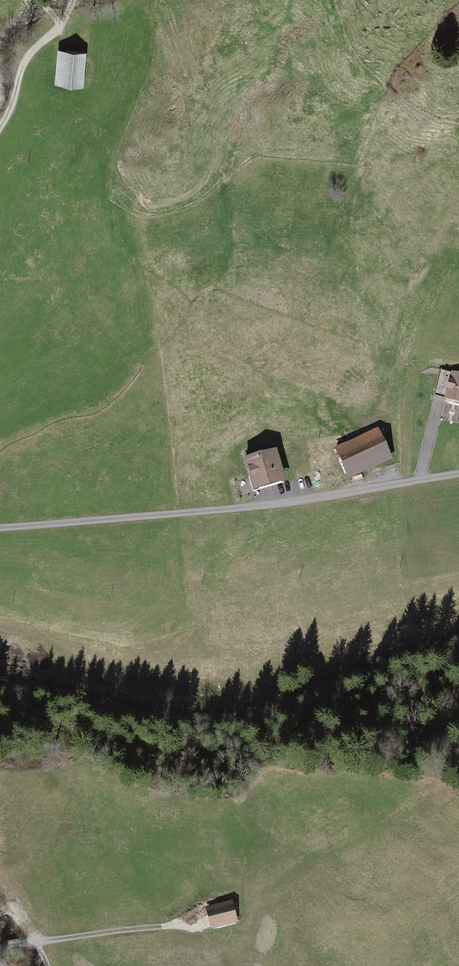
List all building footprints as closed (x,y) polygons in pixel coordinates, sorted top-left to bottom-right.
[(85,53),(56,50),(53,86),(82,89),(85,53)] [(438,372),(432,402),(458,407),(458,376),(438,372)] [(348,482),(392,463),(379,432),(334,451),(348,482)] [(252,494),(284,484),(273,446),(241,456),(252,494)] [(236,902),(206,911),(212,930),(242,921),(236,902)]
